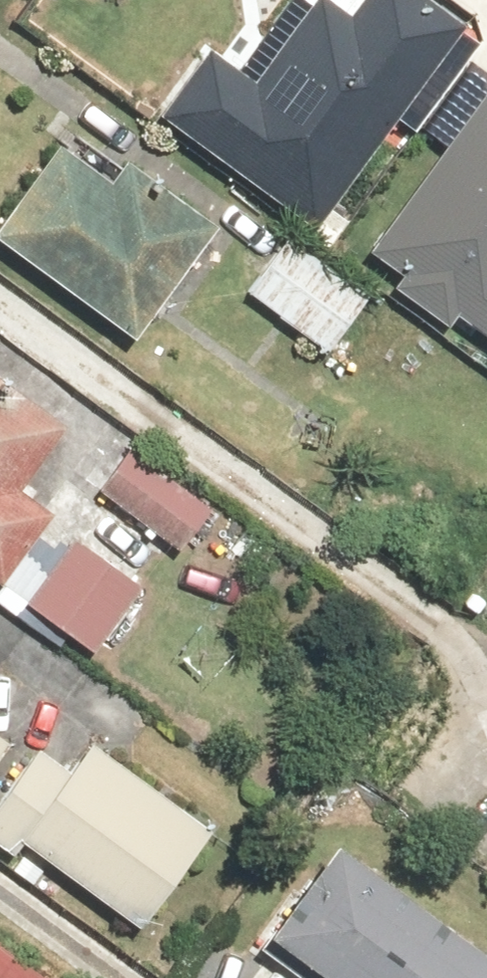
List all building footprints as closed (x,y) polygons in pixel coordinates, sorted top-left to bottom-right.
[(159,115),(311,229),(395,116),(409,127),(439,88),(425,77),(462,29),(423,0),(360,0),(348,16),(326,0),(314,0),(251,84),(207,51),(159,115)] [(374,241),(398,259),(387,274),(450,319),(457,309),(486,330),(486,85),(374,241)] [(0,219),(0,242),(131,338),(214,226),(129,163),(113,185),(56,143),(0,219)] [(287,234),(245,291),(326,350),(367,293),(287,234)] [(49,518),(17,494),(64,430),(0,383),(0,585),(49,518)] [(209,513),(123,455),(97,494),(109,502),(89,531),(120,552),(139,525),(181,554),(209,513)] [(145,590),(70,537),(23,602),(98,656),(145,590)] [(0,735),(0,759),(11,744),(0,735)] [(87,743),(67,771),(34,748),(0,797),(0,852),(14,862),(9,869),(32,886),(48,864),(141,930),(211,831),(87,743)] [(332,844),(311,871),(299,862),(238,941),(287,977),(486,977),(486,962),(332,844)]
